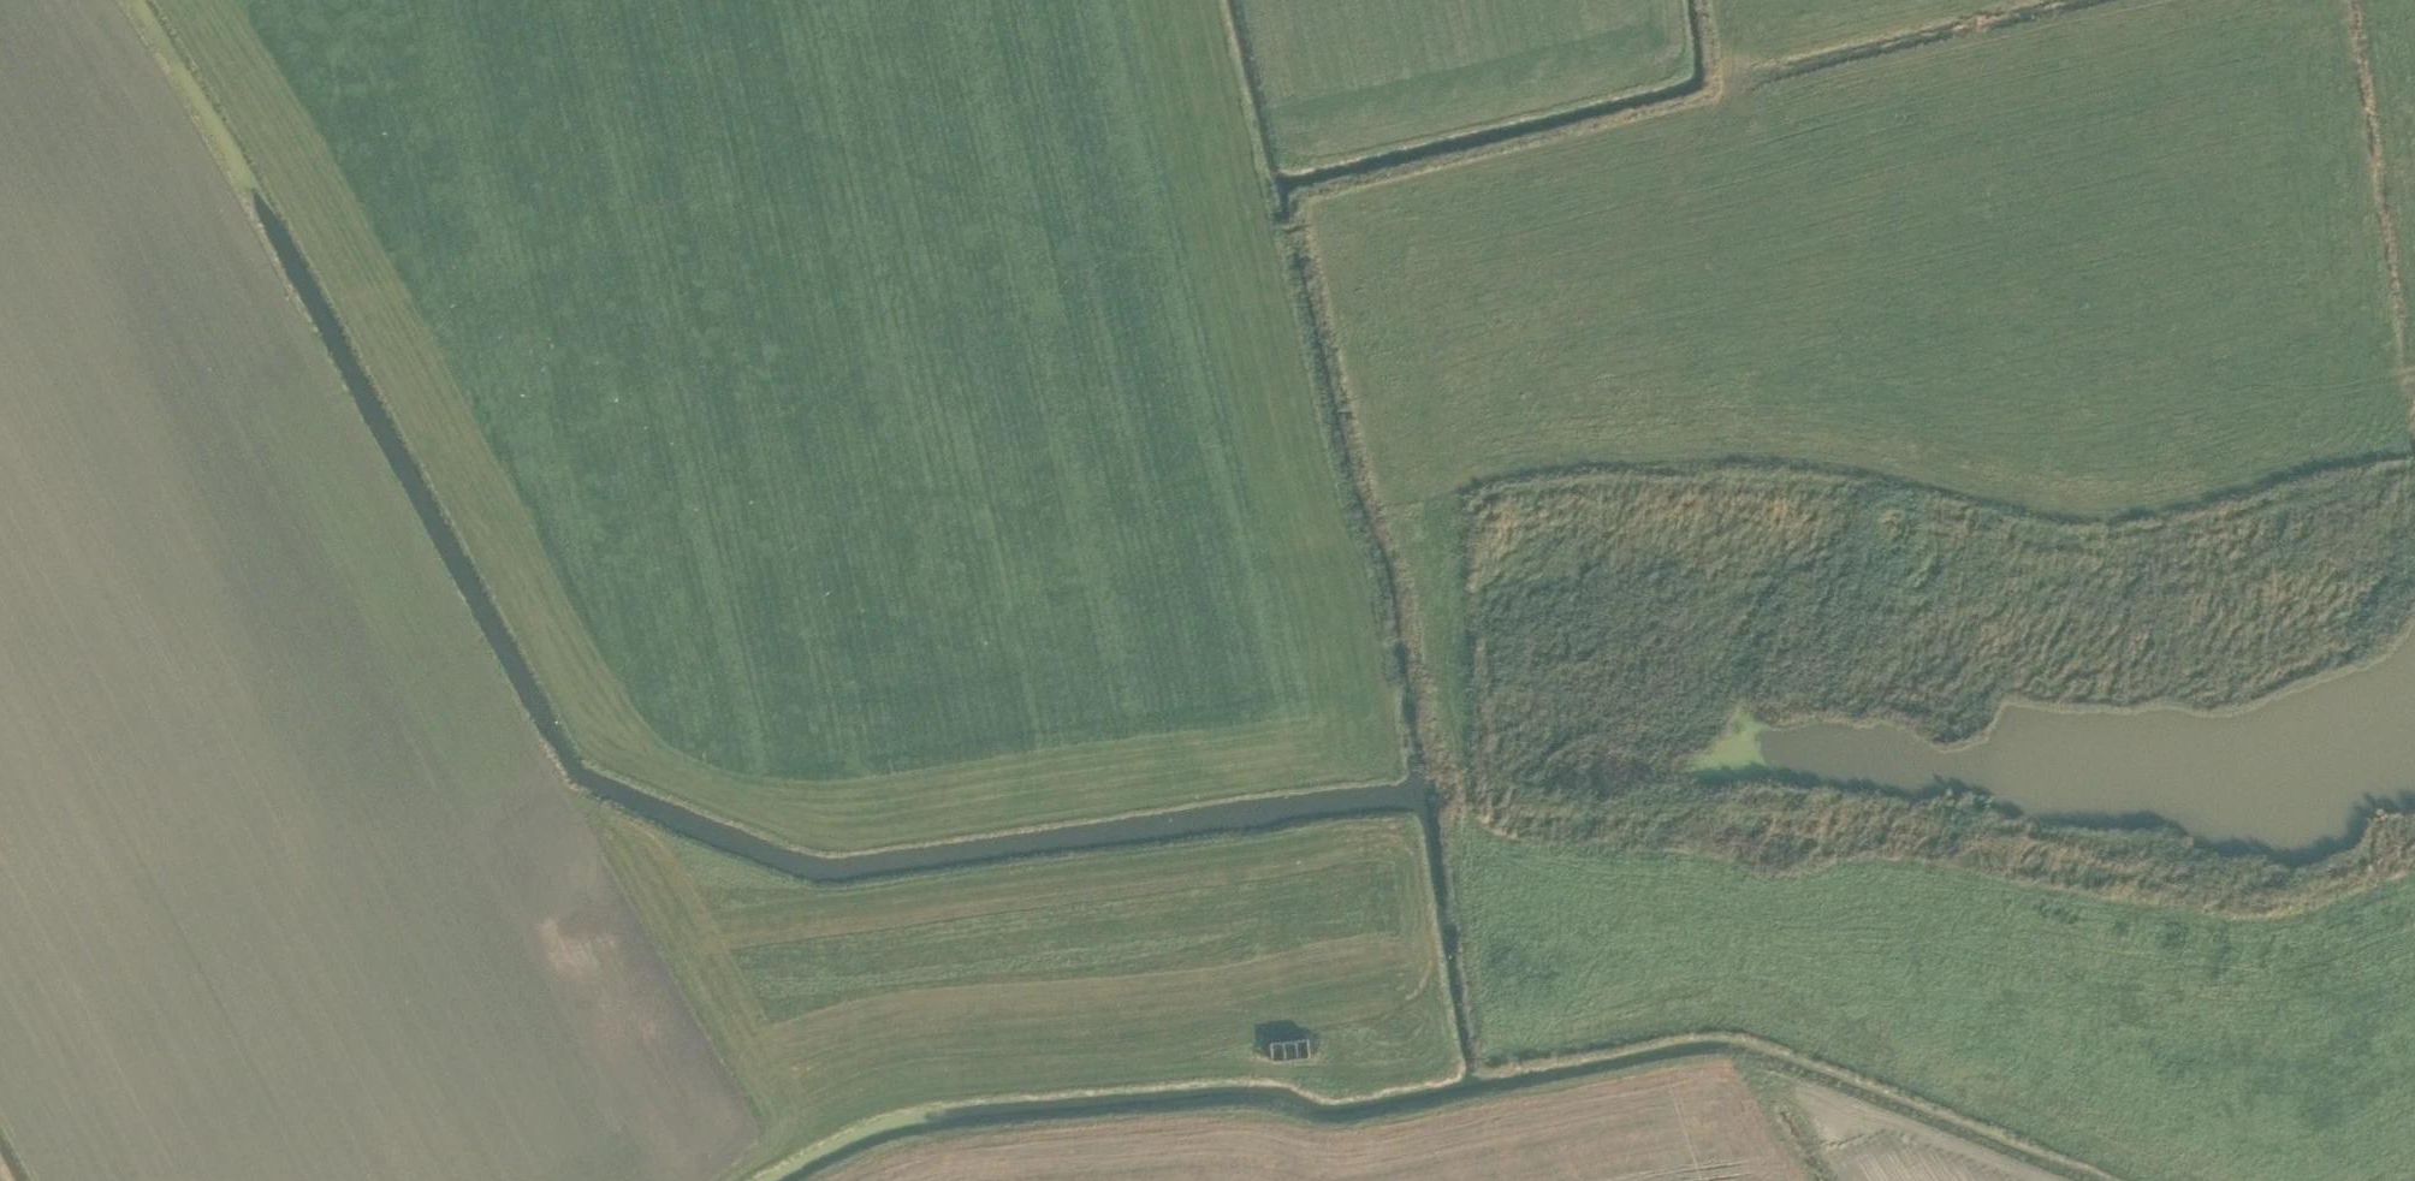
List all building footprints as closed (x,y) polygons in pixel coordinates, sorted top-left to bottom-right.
[(1273,1060),(1311,1056),(1309,1036),(1272,1040),(1273,1060)]
